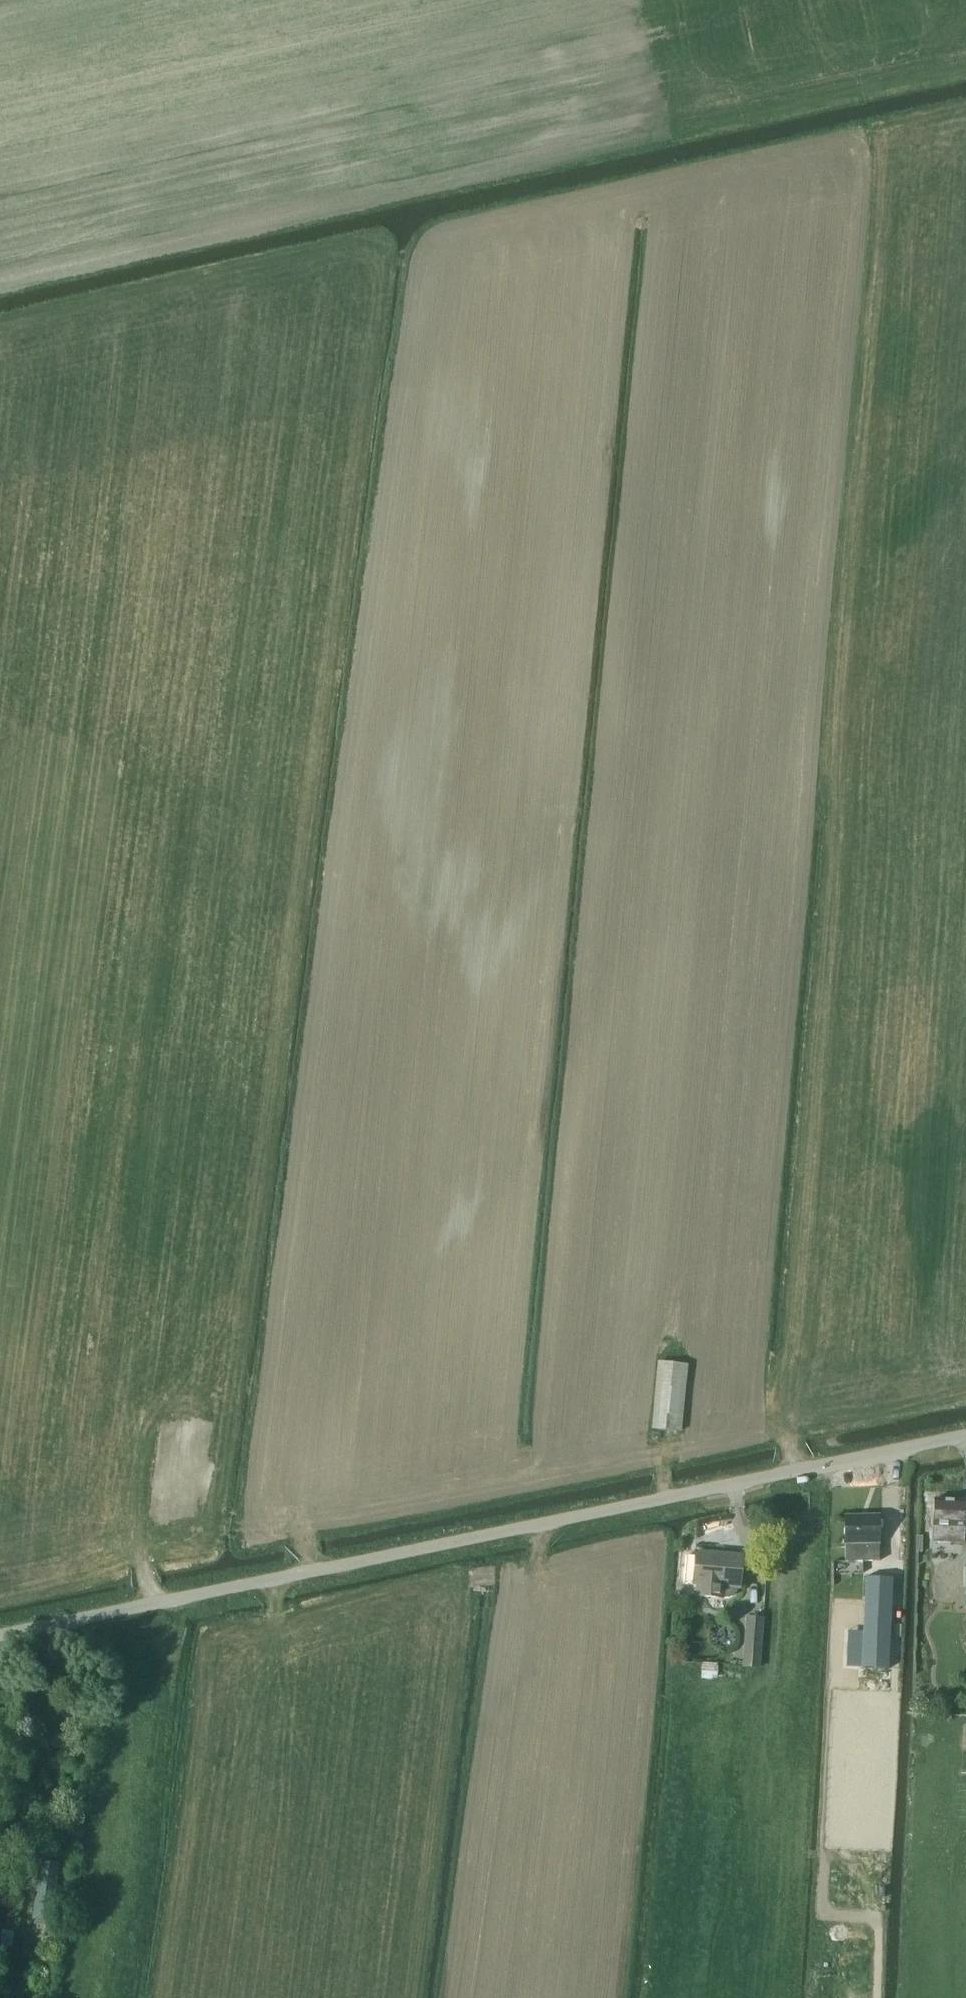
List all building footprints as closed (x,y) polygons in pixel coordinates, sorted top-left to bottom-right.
[(653,1428),(681,1431),(687,1365),(659,1362),(653,1428)] [(933,1541),(963,1543),(964,1527),(965,1501),(935,1499),(934,1525),(933,1541)] [(879,1561),(879,1515),(845,1516),(846,1561),(879,1561)] [(694,1584),(698,1584),(697,1596),(722,1598),(722,1597),(724,1598),(727,1598),(729,1597),(732,1596),(734,1595),(735,1594),(736,1592),(736,1591),(737,1590),(738,1588),(739,1588),(742,1556),(697,1552),(694,1584)] [(864,1631),(862,1668),(888,1669),(893,1578),(866,1577),(864,1631)] [(742,1666),(741,1670),(758,1671),(762,1627),(762,1620),(746,1618),(745,1626),(742,1666)] [(58,1863),(40,1861),(33,1919),(51,1922),(58,1863)] [(0,1947),(10,1948),(12,1934),(2,1933),(0,1947)]
